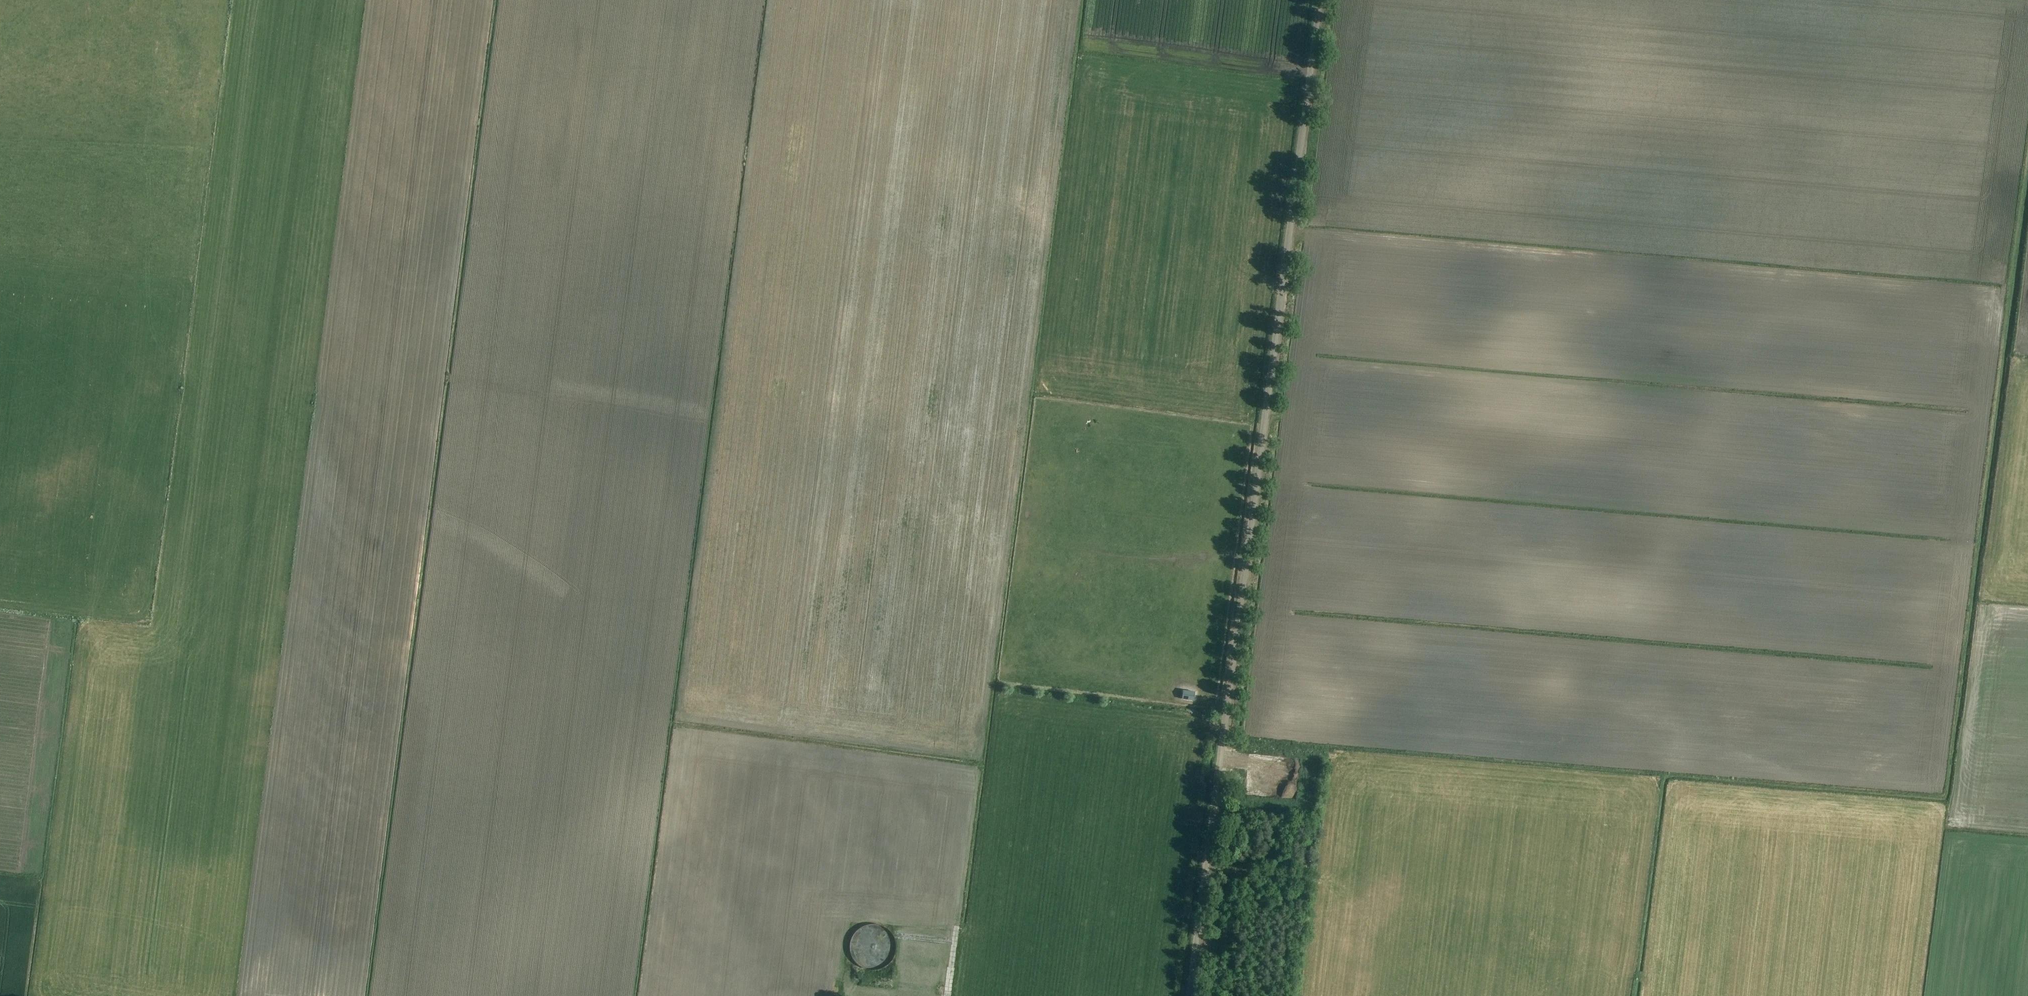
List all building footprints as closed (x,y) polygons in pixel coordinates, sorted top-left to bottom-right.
[(896,949),(896,947),(896,945),(896,943),(896,941),(895,939),(894,937),(893,936),(892,934),(891,932),(890,931),(888,929),(887,928),(885,927),(883,926),(881,925),(879,925),(877,924),(875,924),(873,924),(871,924),(869,924),(867,925),(865,925),(864,926),(862,927),(860,928),(858,929),(857,931),(856,932),(854,934),(853,936),(852,937),(852,939),(851,941),(850,943),(850,945),(850,947),(850,949),(850,951),(851,953),(852,955),(852,957),(853,959),(854,960),(856,962),(857,963),(858,965),(860,966),(862,967),(863,968),(865,969),(867,969),(869,970),(871,970),(873,970),(875,970),(877,970),(879,969),(881,969),(883,968),(885,967),(887,966),(888,965),(890,963),(891,962),(892,960),(893,959),(894,957),(895,955),(896,953),(896,951),(896,949)] [(900,954),(913,955),(914,940),(901,939),(900,954)]
